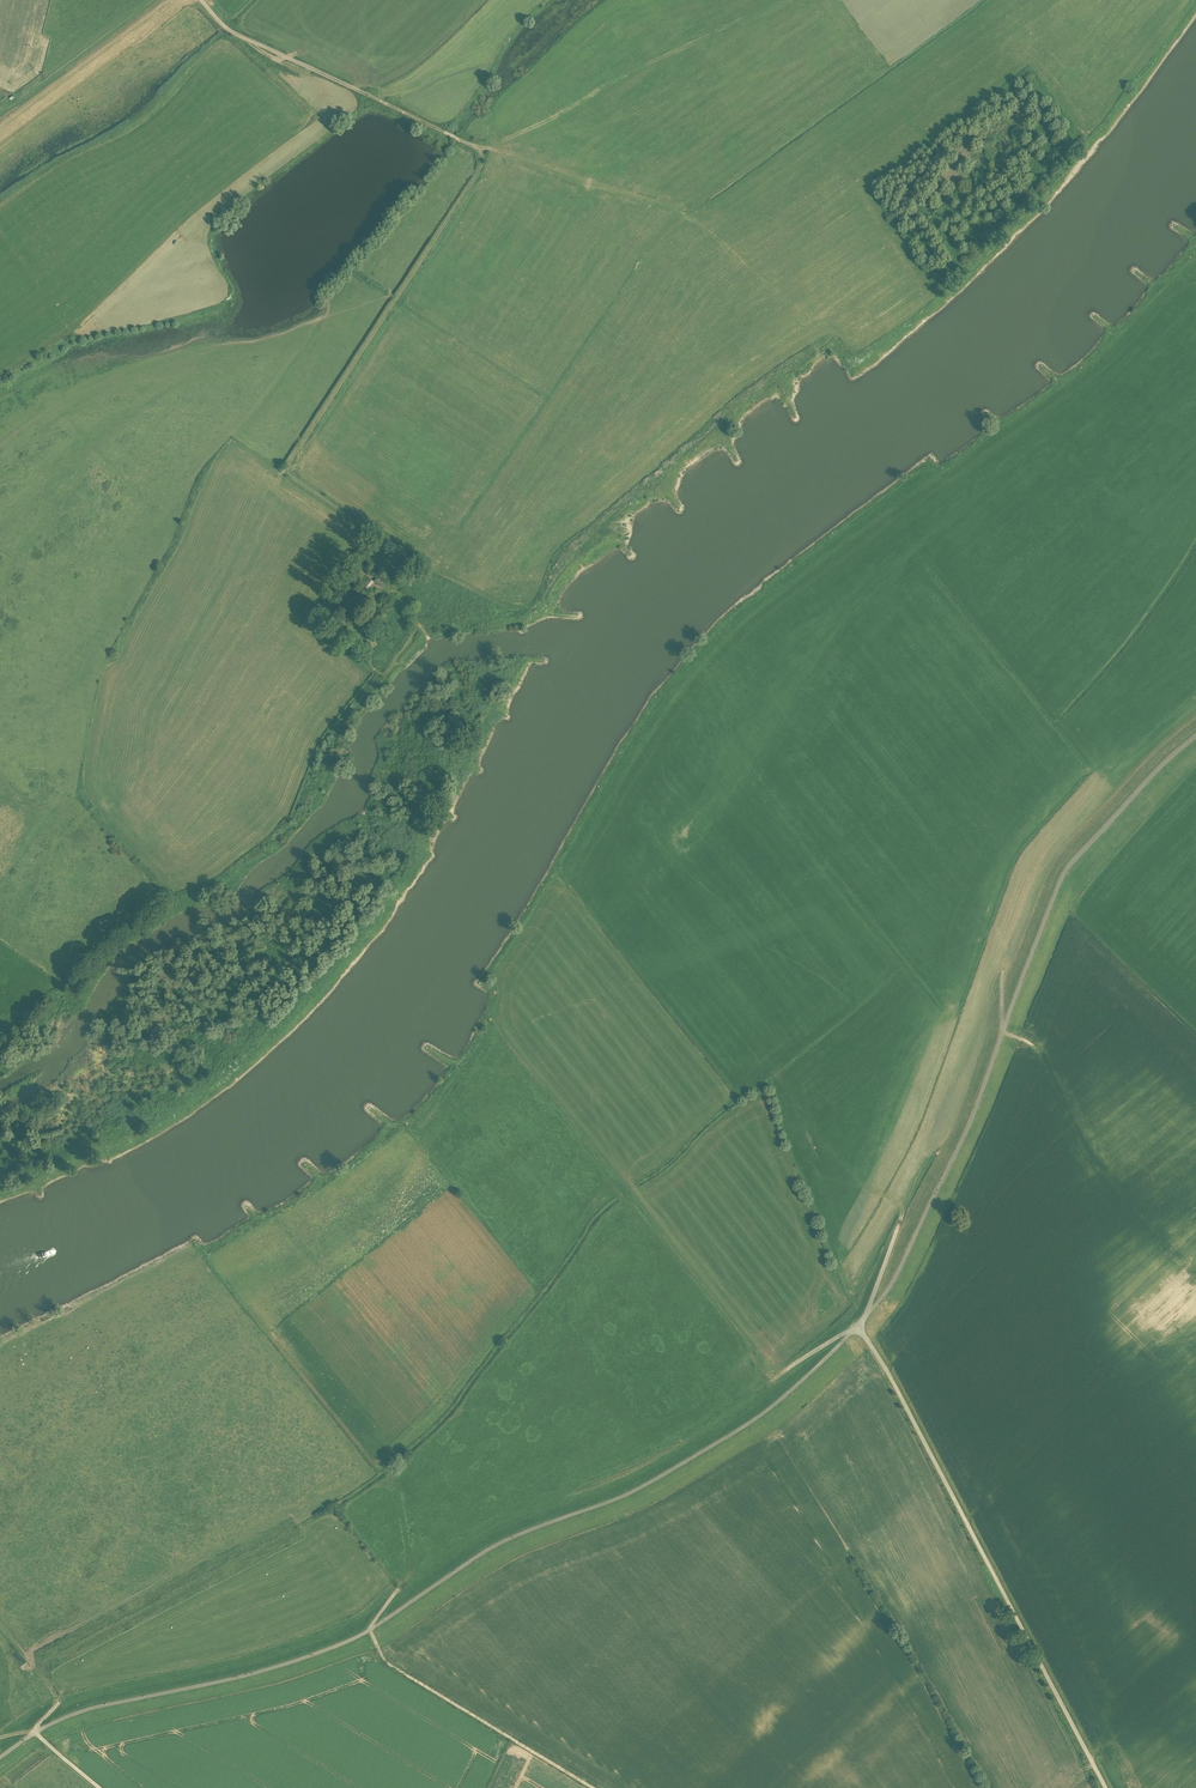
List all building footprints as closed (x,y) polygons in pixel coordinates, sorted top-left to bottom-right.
[(373,580),(380,586),(383,583),(377,577),(373,580)] [(362,586),(367,589),(372,581),(368,578),(362,586)]
